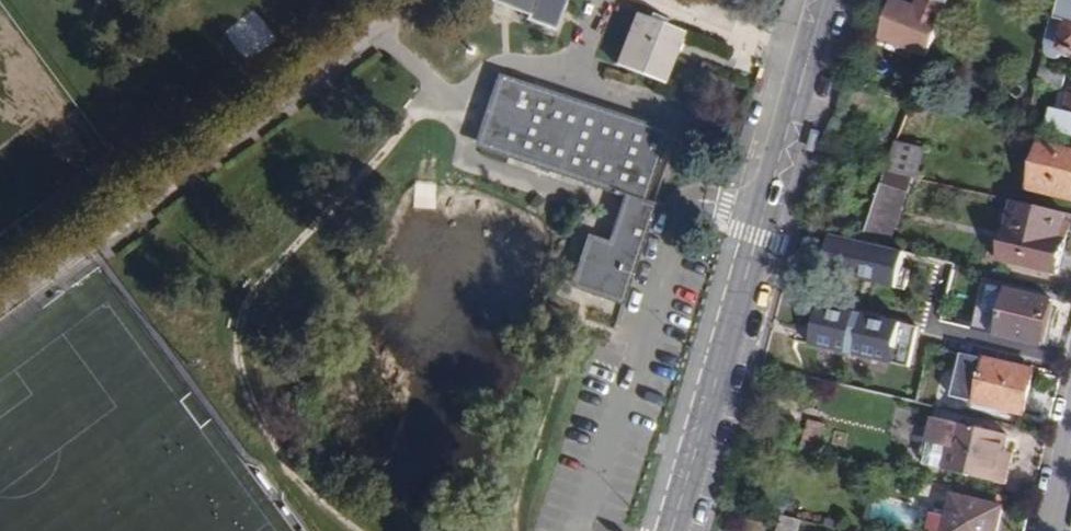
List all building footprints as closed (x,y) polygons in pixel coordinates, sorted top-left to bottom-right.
[(511,0),(508,9),(524,15),(522,19),(551,29),(562,0),(510,0),(511,0)] [(915,6),(900,0),(892,0),(878,44),(927,61),(952,0),(918,0),(915,6)] [(1059,19),(1054,18),(1046,52),(1048,58),(1054,60),(1062,58),(1064,51),(1057,49),(1062,29),(1070,30),(1070,0),(1063,0),(1059,19)] [(659,83),(678,33),(663,27),(666,20),(648,12),(645,21),(633,16),(613,65),(659,83)] [(1062,29),(1057,49),(1064,51),(1070,52),(1070,30),(1062,29)] [(1064,87),(1066,74),(1041,68),(1039,82),(1064,87)] [(624,196),(647,131),(501,82),(494,101),(486,98),(476,126),(485,129),(478,145),(624,196)] [(1070,136),(1070,113),(1053,108),(1048,129),(1070,136)] [(663,136),(647,131),(624,196),(606,248),(590,292),(618,302),(651,206),(640,201),(663,136)] [(895,140),(885,171),(916,179),(926,148),(895,140)] [(1031,190),(1070,199),(1070,152),(1041,145),(1031,190)] [(885,247),(886,248),(905,192),(880,186),(863,237),(861,242),(885,247)] [(1060,237),(1066,214),(1014,202),(1001,262),(1060,274),(1068,239),(1060,237)] [(905,254),(828,236),(821,266),(820,272),(903,291),(908,271),(901,270),(905,254)] [(570,285),(590,292),(606,248),(586,241),(570,285)] [(984,285),(974,329),(1043,346),(1054,301),(984,285)] [(796,334),(794,342),(909,368),(919,329),(802,302),(796,334)] [(1037,372),(963,354),(953,397),(1026,414),(1037,372)] [(808,420),(800,447),(816,451),(822,424),(808,420)] [(999,483),(1006,453),(1010,436),(956,422),(945,470),(999,483)] [(949,514),(933,510),(928,530),(998,530),(1004,506),(954,494),(949,514)] [(777,530),(797,530),(801,520),(782,516),(777,530)]
